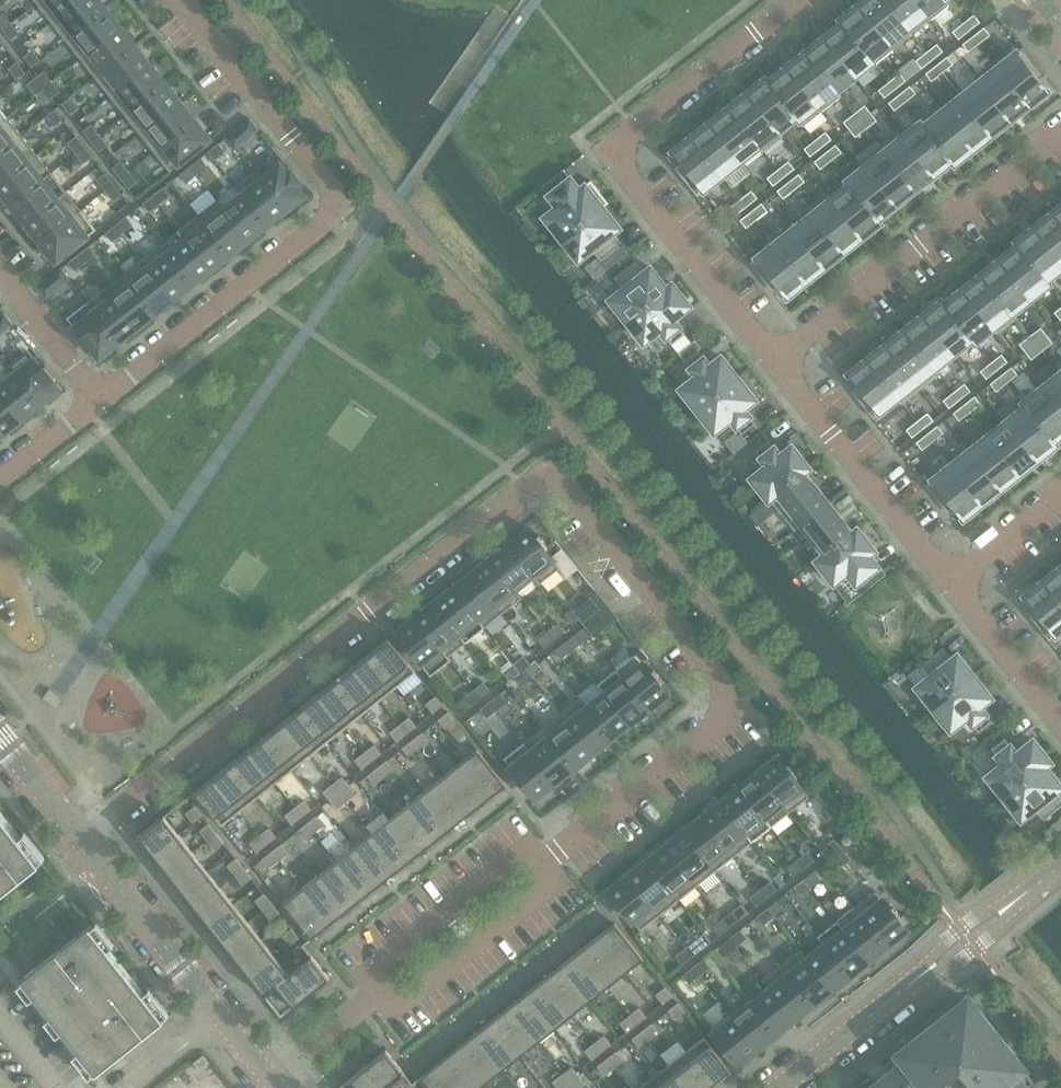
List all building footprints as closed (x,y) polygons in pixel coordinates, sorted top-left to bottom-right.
[(79,0),(41,0),(37,3),(51,22),(79,0)] [(106,8),(100,0),(79,0),(51,22),(66,40),(106,8)] [(886,0),(864,0),(859,4),(894,48),(913,34),(886,0)] [(916,0),(886,0),(913,34),(931,19),(916,0)] [(946,0),(916,0),(931,19),(950,4),(946,0)] [(894,48),(859,4),(840,18),(876,63),(894,48)] [(81,59),(121,27),(106,8),(66,40),(81,59)] [(3,30),(11,23),(3,13),(0,15),(0,26),(3,30)] [(970,30),(980,22),(974,14),(964,22),(970,30)] [(876,63),(840,18),(839,20),(841,23),(830,32),(827,29),(821,33),(855,76),(873,62),(874,64),(876,63)] [(959,39),(970,30),(964,22),(952,31),(959,39)] [(19,33),(11,23),(3,30),(11,40),(19,33)] [(95,77),(136,45),(121,27),(81,59),(95,77)] [(980,43),(990,35),(984,27),(974,35),(980,43)] [(855,76),(821,33),(815,39),(817,42),(805,52),(841,96),(842,95),(838,90),(855,76)] [(969,52),(980,43),(974,35),(963,44),(969,52)] [(933,59),(943,51),(937,44),(927,52),(933,59)] [(110,96),(150,64),(136,45),(95,77),(110,96)] [(1039,79),(1045,74),(1023,46),(1017,51),(1013,46),(994,61),(1030,105),(1048,90),(1039,79)] [(41,60),(33,50),(24,56),(32,67),(41,60)] [(841,96),(805,52),(793,62),(790,58),(784,63),(822,111),(841,96)] [(921,68),(933,59),(927,52),(915,61),(921,68)] [(943,72),(953,64),(947,56),(937,64),(943,72)] [(1030,105),(994,61),(976,75),(1011,120),(1030,105)] [(26,72),(17,62),(9,69),(17,79),(26,72)] [(822,111),(784,63),(778,68),(780,71),(769,80),(766,77),(765,78),(796,118),(803,126),(822,111)] [(125,114),(165,83),(150,64),(110,96),(125,114)] [(932,81),(943,72),(937,64),(925,73),(932,81)] [(44,71),(35,78),(44,88),(52,81),(44,71)] [(896,89),(906,81),(900,73),(890,81),(896,89)] [(1011,120),(976,75),(974,76),(978,82),(961,95),(992,134),(1011,120)] [(44,88),(35,78),(27,85),(35,95),(44,88)] [(779,131),(796,118),(765,78),(746,93),(781,137),(783,136),(779,131)] [(60,92),(52,81),(44,88),(52,98),(55,96),(60,92)] [(884,98),(896,89),(890,81),(878,90),(884,98)] [(140,133),(180,101),(165,83),(125,114),(140,133)] [(906,101),(916,93),(910,86),(900,94),(906,101)] [(52,98),(44,88),(35,95),(43,105),(48,101),(52,98)] [(781,137),(746,93),(728,108),(763,152),(781,137)] [(895,110),(906,101),(900,94),(888,103),(895,110)] [(992,134),(961,95),(943,110),(974,149),(992,134)] [(78,108),(70,97),(62,104),(70,115),(78,108)] [(154,151),(195,120),(180,101),(140,133),(154,151)] [(974,149),(943,110),(938,104),(920,119),(955,164),(974,149)] [(860,121),(871,113),(865,105),(854,113),(860,121)] [(763,152),(728,108),(709,122),(740,162),(759,147),(763,152)] [(63,120),(55,109),(46,116),(55,127),(63,120)] [(849,130),(860,121),(854,113),(843,122),(849,130)] [(866,129),(877,120),(871,113),(860,121),(866,129)] [(22,136),(7,117),(0,123),(0,153),(22,136)] [(955,164),(920,119),(918,120),(920,122),(903,136),(899,130),(898,131),(936,179),(942,174),(940,171),(951,161),(954,165),(955,164)] [(170,171),(210,139),(195,120),(154,151),(170,171)] [(855,137),(866,129),(860,121),(849,130),(855,137)] [(740,162),(709,122),(690,137),(722,176),(740,162)] [(83,131),(91,141),(100,134),(91,124),(83,131)] [(936,179),(898,131),(880,145),(876,140),(876,141),(915,190),(927,181),(930,184),(936,179)] [(241,143),(233,132),(227,137),(235,148),(241,143)] [(820,148),(832,139),(826,132),(814,141),(820,148)] [(108,145),(100,134),(91,141),(99,151),(108,145)] [(37,154),(22,136),(0,153),(0,183),(37,154)] [(68,143),(76,153),(84,147),(76,136),(68,143)] [(722,176),(690,137),(672,152),(681,163),(675,168),(686,181),(691,176),(703,191),(722,176)] [(810,156),(820,148),(814,141),(804,149),(810,156)] [(915,190),(876,141),(857,156),(899,209),(905,203),(903,200),(915,190)] [(226,152),(219,143),(208,151),(215,160),(226,152)] [(830,161),(842,152),(836,144),(824,153),(830,161)] [(93,157),(84,147),(76,153),(84,164),(93,157)] [(820,169),(830,161),(824,153),(814,161),(820,169)] [(51,173),(37,154),(0,183),(0,191),(11,205),(51,173)] [(899,209),(857,156),(856,156),(864,166),(846,181),(880,224),(881,222),(879,219),(890,210),(893,213),(899,209)] [(200,158),(190,166),(197,175),(207,166),(200,158)] [(112,168),(120,178),(129,172),(121,161),(112,168)] [(783,178),(795,169),(789,161),(777,170),(783,178)] [(305,195),(295,183),(298,181),(293,175),(294,174),(291,171),(288,173),(280,164),(262,178),(255,170),(254,171),(285,211),(305,195)] [(197,175),(190,166),(180,174),(186,183),(197,175)] [(773,186),(783,178),(777,170),(767,178),(773,186)] [(285,211),(254,171),(235,185),(267,226),(285,211)] [(137,182),(129,172),(120,178),(129,189),(137,182)] [(26,223),(66,191),(51,173),(11,205),(26,223)] [(97,180),(105,190),(114,184),(105,173),(97,180)] [(793,191),(805,181),(799,174),(787,183),(793,191)] [(562,238),(608,202),(590,181),(579,189),(571,178),(549,195),(558,206),(545,217),(562,238)] [(880,224),(846,181),(849,184),(832,198),(828,193),(826,194),(861,238),(880,224)] [(783,198),(793,191),(787,183),(777,191),(783,198)] [(122,194),(114,184),(105,190),(113,201),(122,194)] [(267,226),(235,185),(234,186),(241,194),(225,208),(218,199),(216,200),(248,240),(267,226)] [(163,187),(153,195),(160,204),(170,196),(163,187)] [(746,207),(758,198),(751,190),(740,199),(746,207)] [(40,242),(81,210),(66,191),(26,223),(40,242)] [(861,238),(826,194),(807,208),(843,253),(861,238)] [(160,204),(153,195),(143,204),(149,212),(160,204)] [(736,215),(746,207),(740,199),(730,207),(736,215)] [(248,240),(216,200),(198,215),(230,255),(248,240)] [(613,232),(619,228),(603,207),(608,203),(608,202),(562,238),(579,260),(592,249),(601,261),(622,244),(613,232)] [(756,220),(768,211),(762,203),(750,212),(756,220)] [(843,253),(807,208),(807,209),(811,214),(793,228),(824,268),(843,253)] [(56,261),(96,229),(81,210),(40,242),(56,261)] [(1053,211),(1035,226),(1060,259),(1060,221),(1053,211)] [(746,228),(756,220),(750,212),(740,220),(746,228)] [(230,255),(198,215),(179,229),(211,270),(230,255)] [(126,217),(116,225),(122,234),(133,225),(126,217)] [(122,234),(116,225),(105,233),(112,242),(122,234)] [(1035,226),(1016,241),(1051,284),(1048,280),(1060,270),(1060,259),(1035,226)] [(824,268),(793,228),(774,243),(806,282),(824,268)] [(211,270),(179,229),(179,230),(186,238),(169,252),(162,243),(161,244),(193,284),(211,270)] [(1051,284),(1016,241),(1015,242),(1018,245),(1006,254),(1003,251),(997,256),(1031,299),(1051,284)] [(806,282),(774,243),(750,262),(772,290),(778,286),(787,297),(806,282)] [(193,284),(161,244),(142,259),(174,299),(193,284)] [(89,246),(78,254),(85,263),(96,255),(89,246)] [(85,263),(78,254),(68,263),(75,271),(85,263)] [(1031,299),(997,256),(991,261),(993,264),(981,274),(1016,319),(1017,318),(1013,313),(1031,299)] [(174,299),(142,259),(124,273),(156,314),(174,299)] [(627,321),(673,284),(672,283),(667,288),(650,267),(645,272),(636,260),(614,277),(623,289),(610,299),(627,321)] [(69,279),(61,269),(54,273),(37,287),(46,297),(63,284),(69,279)] [(156,314),(124,273),(105,288),(137,328),(156,314)] [(1016,319),(981,274),(969,284),(966,280),(960,286),(998,334),(1016,319)] [(673,319),(690,306),(673,284),(627,321),(644,342),(660,330),(672,344),(685,334),(673,319)] [(998,334),(960,286),(954,290),(956,294),(945,303),(942,299),(941,300),(975,343),(993,329),(997,334),(998,334)] [(137,328),(105,288),(87,303),(119,343),(137,328)] [(975,343),(941,300),(922,315),(953,355),(972,340),(974,344),(975,343)] [(119,343),(87,303),(86,303),(93,312),(74,327),(82,337),(78,339),(88,351),(91,349),(99,359),(119,343)] [(13,324),(4,313),(0,317),(0,334),(13,324)] [(953,355),(922,315),(904,330),(939,374),(940,373),(936,368),(953,355)] [(1036,343),(1047,335),(1041,327),(1030,336),(1036,343)] [(939,374),(904,330),(885,345),(920,389),(939,374)] [(1042,351),(1053,342),(1047,335),(1036,343),(1042,351)] [(1025,352),(1036,343),(1030,336),(1019,344),(1025,352)] [(693,350),(699,345),(695,340),(689,345),(693,350)] [(1031,359),(1042,351),(1036,343),(1025,352),(1031,359)] [(920,389),(885,345),(867,359),(902,404),(920,389)] [(698,410),(743,374),(743,373),(737,377),(721,356),(710,365),(698,351),(685,361),(696,376),(681,389),(698,410)] [(996,371),(1008,362),(1002,354),(990,363),(996,371)] [(60,390),(52,380),(55,377),(46,365),(42,368),(35,358),(15,374),(40,405),(60,390)] [(902,404),(867,359),(848,374),(857,385),(851,390),(873,418),(898,399),(902,404)] [(986,379),(996,371),(990,363),(980,371),(986,379)] [(1006,383),(1018,374),(1012,367),(1000,376),(1006,383)] [(15,374),(0,385),(0,393),(21,420),(40,405),(15,374)] [(744,408),(760,395),(743,374),(698,410),(715,432),(731,419),(742,434),(755,423),(744,408)] [(996,391),(1006,383),(1000,376),(990,384),(996,391)] [(1043,390),(1060,414),(1060,376),(1043,390)] [(959,400),(971,391),(965,383),(953,392),(959,400)] [(1043,390),(1025,404),(1020,397),(1018,398),(1056,446),(1057,444),(1054,441),(1060,436),(1060,414),(1043,390)] [(949,408),(959,400),(953,392),(943,400),(949,408)] [(0,393),(0,431),(3,435),(21,420),(0,393)] [(969,413),(981,404),(975,396),(963,405),(969,413)] [(1056,446),(1018,398),(1000,413),(1006,421),(1037,460),(1056,446)] [(959,421),(969,413),(963,405),(953,413),(959,421)] [(922,429),(934,420),(928,413),(916,422),(922,429)] [(1037,460),(1006,421),(987,436),(1018,475),(1037,460)] [(912,437),(922,429),(916,422),(906,430),(912,437)] [(932,442),(944,433),(938,425),(926,434),(932,442)] [(922,450),(932,442),(926,434),(916,442),(922,450)] [(1018,475),(987,436),(969,450),(1000,490),(1018,475)] [(769,500),(770,499),(804,472),(809,468),(792,446),(780,455),(769,440),(755,450),(767,465),(751,478),(769,500)] [(1000,490),(969,450),(950,465),(981,504),(1000,490)] [(981,504),(950,465),(926,484),(948,512),(954,508),(963,519),(981,504)] [(828,503),(804,472),(770,499),(794,529),(828,503)] [(851,533),(828,503),(794,529),(795,530),(802,524),(825,553),(851,533)] [(560,568),(545,550),(548,547),(539,535),(536,538),(528,528),(509,543),(534,574),(532,576),(539,584),(560,568)] [(878,566),(869,555),(875,551),(857,528),(851,533),(825,553),(817,560),(834,583),(847,572),(856,584),(878,566)] [(534,574),(509,543),(491,557),(516,589),(532,576),(534,574)] [(516,589),(491,557),(472,572),(504,612),(523,597),(516,589)] [(1060,567),(1042,581),(1060,605),(1060,567)] [(504,612),(472,572),(454,587),(485,627),(504,612)] [(1042,581),(1024,596),(1032,607),(1027,612),(1049,640),(1060,631),(1060,605),(1042,581)] [(485,627),(454,587),(435,601),(467,641),(485,627)] [(586,614),(604,601),(595,590),(578,604),(586,614)] [(467,641),(435,601),(416,616),(448,656),(467,641)] [(604,601),(580,619),(586,626),(609,607),(604,601)] [(618,618),(609,607),(586,626),(594,636),(618,618)] [(448,656),(416,616),(396,632),(430,676),(451,660),(448,656)] [(558,623),(548,631),(555,640),(565,632),(558,623)] [(544,648),(555,640),(548,631),(538,639),(544,648)] [(582,643),(575,634),(565,642),(572,651),(582,643)] [(416,671),(390,639),(372,654),(397,686),(416,671)] [(572,651),(565,642),(555,650),(562,659),(572,651)] [(934,709),(974,676),(957,655),(951,659),(942,648),(921,665),(930,676),(916,687),(934,709)] [(397,686),(372,654),(354,668),(380,700),(397,686)] [(636,654),(615,670),(622,678),(623,678),(648,709),(668,694),(660,684),(663,682),(654,669),(650,672),(636,654)] [(530,664),(523,656),(514,663),(521,672),(525,668),(530,664)] [(536,660),(530,664),(525,668),(532,677),(542,669),(536,660)] [(510,681),(515,676),(521,672),(514,663),(503,672),(510,681)] [(380,700),(354,668),(337,682),(362,714),(380,700)] [(525,668),(521,672),(515,676),(522,685),(532,677),(525,668)] [(980,707),(991,698),(974,676),(934,709),(950,730),(966,717),(978,732),(992,721),(980,707)] [(623,678),(622,678),(604,692),(629,724),(648,709),(623,678)] [(362,714),(337,682),(319,696),(345,727),(362,714)] [(490,691),(484,682),(475,689),(481,698),(490,691)] [(50,689),(43,698),(57,707),(63,698),(50,689)] [(470,707),(481,698),(475,689),(463,698),(470,707)] [(629,724),(604,692),(587,706),(586,707),(611,739),(629,724)] [(508,702),(501,693),(491,701),(497,710),(508,702)] [(345,727),(319,696),(302,709),(327,741),(345,727)] [(435,696),(426,704),(433,713),(443,705),(435,696)] [(611,739),(586,707),(587,706),(580,698),(560,713),(592,753),(611,739)] [(497,710),(491,701),(480,709),(487,718),(497,710)] [(327,741),(302,709),(284,723),(310,755),(327,741)] [(448,712),(438,720),(446,729),(455,721),(448,712)] [(592,753),(560,713),(542,728),(574,768),(592,753)] [(409,717),(399,725),(407,734),(416,726),(409,717)] [(310,755),(284,723),(267,737),(292,769),(310,755)] [(399,725),(390,732),(397,741),(407,734),(399,725)] [(574,768),(542,728),(523,742),(555,783),(574,768)] [(412,740),(419,750),(429,742),(422,733),(412,740)] [(292,769),(267,737),(249,751),(275,783),(292,769)] [(1004,798),(1050,761),(1033,740),(1016,753),(1005,738),(992,749),(1003,763),(987,776),(1004,798)] [(412,740),(402,748),(409,757),(419,750),(412,740)] [(555,783),(523,742),(504,758),(519,776),(515,779),(525,791),(528,788),(536,798),(555,783)] [(364,752),(372,761),(381,754),(374,744),(364,752)] [(504,783),(478,749),(459,764),(486,798),(504,783)] [(275,783),(249,751),(232,765),(257,797),(275,783)] [(364,752),(355,760),(362,769),(372,761),(364,752)] [(809,797),(795,778),(798,776),(788,763),(785,766),(777,756),(758,772),(783,804),(782,804),(789,813),(809,797)] [(387,760),(377,768),(384,777),(394,770),(387,760)] [(1060,787),(1060,786),(1045,766),(1051,762),(1050,761),(1004,798),(1021,819),(1034,808),(1043,820),(1060,806),(1060,798),(1056,791),(1060,787)] [(486,798),(459,764),(441,778),(468,812),(486,798)] [(257,797),(232,765),(214,779),(240,811),(257,797)] [(377,768),(367,776),(375,785),(384,777),(377,768)] [(783,804),(758,772),(739,787),(764,818),(765,817),(782,804),(783,804)] [(342,776),(332,784),(339,793),(349,785),(342,776)] [(468,812),(441,778),(424,792),(451,826),(468,812)] [(240,811),(214,779),(196,793),(221,825),(240,811)] [(339,793),(332,784),(323,791),(330,800),(339,793)] [(349,785),(339,793),(346,801),(356,794),(349,785)] [(764,818),(739,787),(721,801),(753,841),(772,826),(765,817),(764,818)] [(451,826),(424,792),(406,806),(433,839),(451,826)] [(339,793),(330,800),(336,809),(346,801),(339,793)] [(294,808),(302,817),(311,809),(304,800),(294,808)] [(753,841),(721,801),(702,816),(734,856),(753,841)] [(195,806),(186,813),(193,823),(203,816),(195,806)] [(433,839),(406,806),(389,819),(416,853),(433,839)] [(294,808),(285,815),(292,824),(302,817),(294,808)] [(40,863),(0,813),(0,894),(40,863)] [(154,854),(178,835),(164,816),(140,835),(154,854)] [(307,824),(314,833),(324,825),(317,816),(307,824)] [(734,856),(702,816),(684,830),(715,871),(734,856)] [(416,853),(389,819),(371,833),(398,867),(416,853)] [(207,840),(216,833),(209,823),(199,831),(207,840)] [(307,824),(297,831),(305,840),(314,833),(307,824)] [(269,828),(259,835),(266,845),(276,837),(269,828)] [(715,871),(684,830),(665,845),(697,885),(715,871)] [(216,833),(207,840),(215,850),(224,843),(216,833)] [(398,867),(371,833),(354,847),(381,881),(398,867)] [(168,871),(192,852),(178,835),(154,854),(168,871)] [(259,835),(250,843),(257,852),(266,845),(259,835)] [(850,859),(834,839),(826,845),(842,866),(850,859)] [(272,851),(279,861),(289,853),(282,843),(272,851)] [(697,885),(665,845),(646,860),(678,900),(697,885)] [(336,861),(363,895),(381,881),(354,847),(336,861)] [(272,851),(262,859),(269,868),(279,861),(272,851)] [(182,889),(206,870),(192,852),(168,871),(182,889)] [(794,876),(814,860),(807,852),(787,868),(794,876)] [(235,875),(244,868),(236,858),(227,866),(235,875)] [(678,900),(646,860),(628,874),(660,915),(678,900)] [(363,895),(336,861),(319,875),(346,909),(363,895)] [(244,868),(235,875),(242,885),(252,878),(244,868)] [(196,906),(220,887),(206,870),(182,889),(196,906)] [(821,879),(815,871),(805,879),(811,887),(821,879)] [(660,915),(628,874),(608,890),(616,900),(613,902),(622,914),(626,912),(640,930),(660,915)] [(779,874),(774,878),(780,886),(786,882),(779,874)] [(346,909),(319,875),(301,889),(328,923),(346,909)] [(811,887),(805,879),(794,887),(801,896),(811,887)] [(777,889),(770,881),(760,889),(767,898),(777,889)] [(210,924),(234,905),(220,887),(196,906),(210,924)] [(328,923),(301,889),(283,903),(310,937),(328,923)] [(767,898),(760,889),(750,897),(756,906),(767,898)] [(902,918),(893,906),(889,909),(875,890),(856,905),(888,945),(907,931),(899,921),(902,918)] [(263,910),(272,903),(264,893),(255,901),(263,910)] [(784,909),(777,900),(767,908),(774,917),(784,909)] [(272,903),(263,910),(270,920),(279,913),(272,903)] [(224,941),(248,922),(234,905),(210,924),(224,941)] [(888,945),(856,905),(837,920),(869,960),(888,945)] [(774,917),(767,908),(757,917),(764,925),(774,917)] [(740,919),(733,910),(723,918),(730,927),(740,919)] [(730,927),(723,918),(713,927),(719,935),(730,927)] [(869,960),(837,920),(817,936),(824,944),(825,943),(850,975),(869,960)] [(238,959),(261,940),(248,922),(224,941),(238,959)] [(643,958),(616,925),(598,939),(625,973),(643,958)] [(90,927),(25,978),(99,1071),(164,1020),(90,927)] [(300,938),(292,928),(283,936),(290,945),(300,938)] [(747,938),(740,930),(729,938),(736,947),(747,938)] [(736,947),(729,938),(720,946),(726,954),(736,947)] [(625,973),(598,939),(580,953),(607,987),(625,973)] [(251,976),(275,957),(261,940),(238,959),(251,976)] [(703,948),(696,940),(686,948),(693,956),(703,948)] [(299,956),(307,950),(303,945),(304,945),(303,943),(302,942),(293,949),(299,956)] [(850,975),(825,943),(824,944),(807,958),(832,990),(850,975)] [(693,956),(686,948),(676,956),(682,964),(693,956)] [(832,990),(807,958),(801,949),(781,965),(813,1005),(832,990)] [(311,955),(307,950),(299,956),(303,962),(311,955)] [(607,987),(580,953),(563,967),(590,1001),(607,987)] [(265,994),(289,975),(275,957),(251,976),(265,994)] [(309,994),(329,979),(312,957),(289,975),(265,994),(273,1004),(272,1005),(281,1016),(301,1001),(299,997),(307,991),(309,994)] [(699,976),(710,967),(703,959),(692,968),(699,976)] [(813,1005),(781,965),(762,980),(768,989),(769,988),(794,1020),(813,1005)] [(563,967),(553,975),(545,981),(572,1015),(590,1001),(563,967)] [(699,976),(692,968),(683,975),(689,984),(699,976)] [(572,1015),(545,981),(528,995),(555,1029),(572,1015)] [(665,987),(656,994),(663,1004),(673,996),(665,987)] [(794,1020),(769,988),(768,989),(750,1003),(775,1035),(794,1020)] [(555,1029),(528,995),(510,1008),(537,1042),(555,1029)] [(678,1002),(668,1010),(676,1019),(685,1011),(678,1002)] [(775,1035),(750,1003),(733,1016),(732,1018),(757,1049),(775,1035)] [(930,1087),(951,1071),(965,1087),(993,1087),(1021,1066),(975,1008),(966,1015),(960,1008),(960,1007),(959,1006),(922,1035),(929,1044),(923,1049),(916,1040),(902,1051),(930,1087)] [(629,1015),(637,1024),(646,1017),(639,1007),(629,1015)] [(537,1042),(510,1008),(493,1022),(519,1056),(537,1042)] [(757,1049),(732,1018),(733,1016),(731,1013),(710,1029),(738,1064),(757,1049)] [(629,1015),(620,1023),(627,1032),(637,1024),(629,1015)] [(519,1056),(493,1022),(475,1036),(502,1070),(519,1056)] [(642,1031),(649,1040),(659,1032),(652,1023),(642,1031)] [(642,1031),(632,1039),(639,1048),(649,1040),(642,1031)] [(594,1043),(602,1052),(611,1044),(604,1035),(594,1043)] [(502,1070),(475,1036),(458,1050),(484,1084),(502,1070)] [(730,1068),(705,1037),(686,1051),(712,1083),(730,1068)] [(594,1043),(585,1051),(592,1060),(602,1052),(594,1043)] [(403,1072),(386,1050),(366,1066),(368,1069),(360,1075),(358,1072),(338,1087),(382,1087),(403,1072)] [(458,1050),(440,1064),(459,1087),(479,1087),(484,1084),(458,1050)] [(617,1051),(607,1059),(614,1068),(624,1060),(617,1051)] [(686,1051),(669,1065),(687,1087),(705,1087),(712,1083),(686,1051)] [(884,1066),(890,1074),(884,1079),(890,1087),(931,1087),(930,1087),(902,1051),(884,1066)] [(210,1063),(203,1055),(193,1063),(200,1071),(210,1063)] [(607,1059),(597,1066),(604,1075),(614,1068),(607,1059)] [(440,1064),(422,1079),(429,1087),(459,1087),(440,1064)] [(561,1073),(569,1083),(579,1075),(571,1065),(561,1073)] [(669,1065),(651,1079),(659,1087),(687,1087),(669,1065)] [(1035,1083),(1021,1066),(993,1087),(1029,1087),(1035,1083)] [(409,1079),(404,1073),(396,1079),(401,1085),(409,1079)] [(552,1081),(557,1087),(563,1087),(569,1083),(561,1073),(552,1081)] [(569,1083),(573,1087),(583,1087),(587,1085),(579,1075),(569,1083)] [(884,1079),(876,1085),(869,1077),(855,1087),(890,1087),(884,1079)] [(401,1085),(403,1087),(411,1087),(416,1085),(414,1083),(413,1084),(409,1079),(401,1085)] [(651,1079),(640,1087),(659,1087),(651,1079)]
